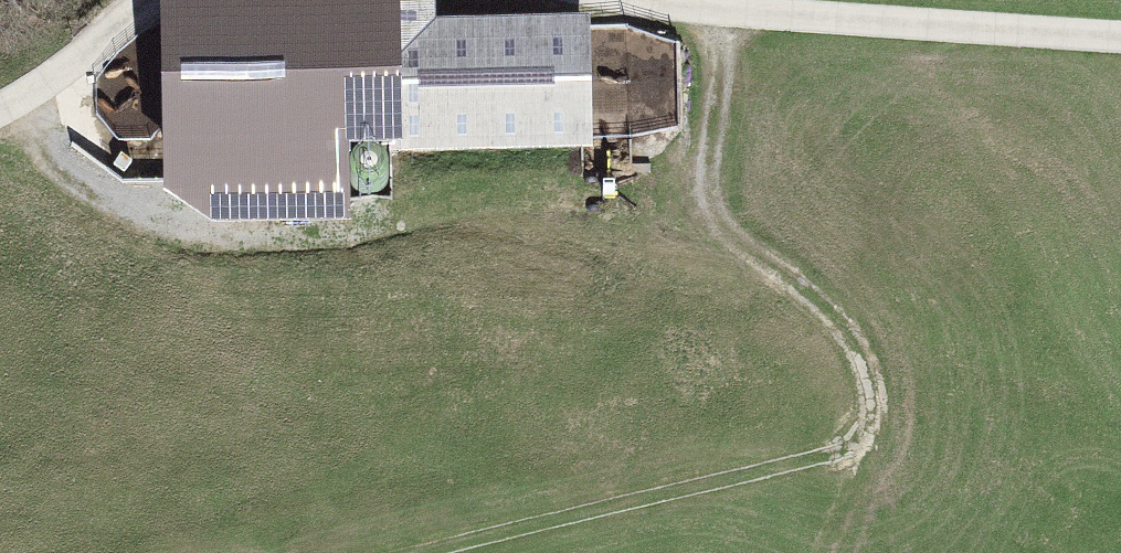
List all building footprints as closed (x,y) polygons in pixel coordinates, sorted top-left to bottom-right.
[(193,155),(593,149),(592,36),(439,38),(438,0),(191,0),(193,155)]
